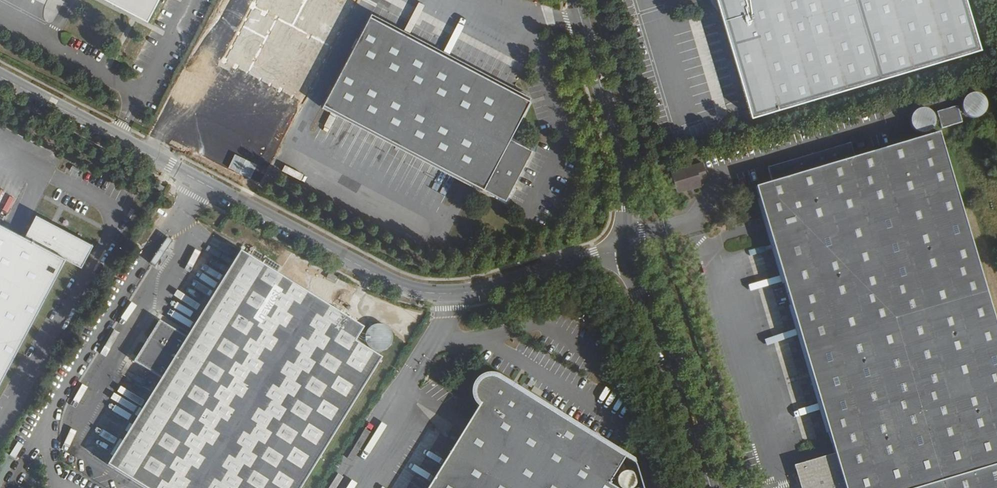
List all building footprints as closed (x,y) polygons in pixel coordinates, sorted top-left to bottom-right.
[(142,20),(152,0),(102,0),(142,20)] [(960,0),(713,0),(745,109),(972,40),(960,0)] [(366,7),(318,99),(485,186),(484,187),(500,196),(510,178),(509,177),(527,142),(505,129),(526,90),(366,7)] [(955,89),(955,91),(923,101),(920,98),(916,96),(911,95),(907,97),(903,100),(901,104),(901,109),(902,113),(907,118),(912,120),(917,119),(921,117),(923,114),(925,111),(925,107),(930,106),(933,116),(953,110),(951,100),(957,99),(962,102),(966,104),(972,101),(976,98),(978,95),(979,90),(978,86),(975,82),(972,80),(968,79),(962,79),(959,81),(956,84),(955,86),(955,89)] [(931,120),(847,146),(843,132),(762,156),(765,171),(749,175),(822,444),(783,456),(792,487),(996,487),(996,349),(931,120)] [(695,154),(663,163),(669,182),(692,175),(692,173),(700,170),(695,154)] [(155,184),(148,180),(145,184),(151,189),(155,184)] [(58,259),(72,268),(83,247),(28,217),(16,238),(0,229),(0,367),(58,259)] [(151,380),(100,464),(140,487),(292,487),(376,350),(350,334),(358,320),(233,244),(181,329),(178,334),(169,328),(151,317),(126,358),(143,368),(154,375),(151,380)] [(370,315),(366,317),(363,319),(361,322),(360,325),(359,329),(359,333),(360,336),(361,339),(364,341),(369,344),(374,345),(379,344),(383,342),(386,339),(388,335),(389,332),(389,328),(388,324),(386,320),(383,318),(379,316),(375,314),(370,315)] [(178,334),(181,329),(171,324),(169,328),(178,334)] [(140,373),(151,380),(154,375),(143,368),(140,373)] [(634,471),(634,467),(633,465),(633,462),(630,459),(628,458),(624,456),(568,422),(493,375),(489,373),(484,373),(481,373),(479,374),(475,376),(472,378),(470,381),(468,385),(467,389),(467,392),(468,396),(470,400),(472,402),(475,405),(423,487),(639,487),(634,471)] [(722,403),(711,407),(713,412),(723,409),(722,403)]
